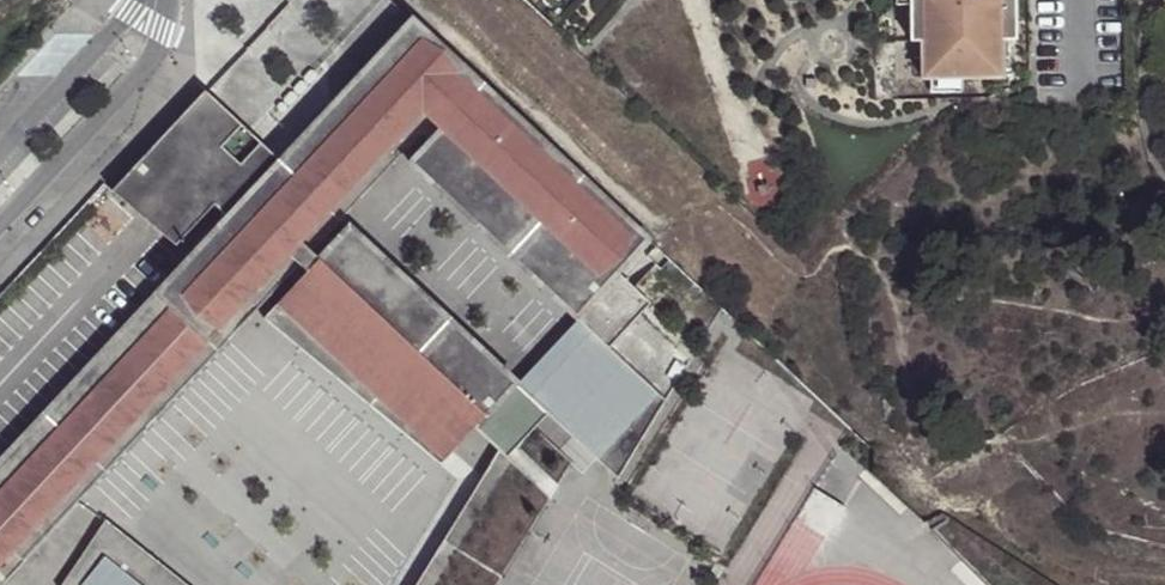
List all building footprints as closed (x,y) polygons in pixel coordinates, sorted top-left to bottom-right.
[(910,8),(909,0),(895,0),(895,8),(910,8)] [(910,8),(910,45),(921,45),(922,82),(930,82),(959,81),(1002,81),(1001,43),(1001,21),(1015,20),(1015,0),(909,0),(910,8)] [(1015,20),(1001,21),(1001,43),(1016,43),(1015,20)] [(419,28),(289,169),(294,174),(425,32),(419,28)] [(497,493),(441,584),(506,584),(526,552),(577,468),(541,436),(554,422),(623,486),(676,407),(610,346),(650,302),(619,273),(649,239),(425,32),(294,174),(289,169),(214,100),(122,200),(183,256),(222,214),(235,226),(0,483),(0,583),(19,563),(290,266),(301,275),(310,284),(268,329),(446,474),(479,437),(482,439),(497,493)] [(959,95),(959,81),(930,82),(931,96),(959,95)] [(290,266),(19,563),(30,572),(301,275),(290,266)] [(985,584),(1023,584),(947,521),(931,530),(985,584)] [(110,531),(85,565),(100,576),(92,584),(179,584),(110,531)] [(69,584),(92,584),(100,576),(85,565),(69,584)]
